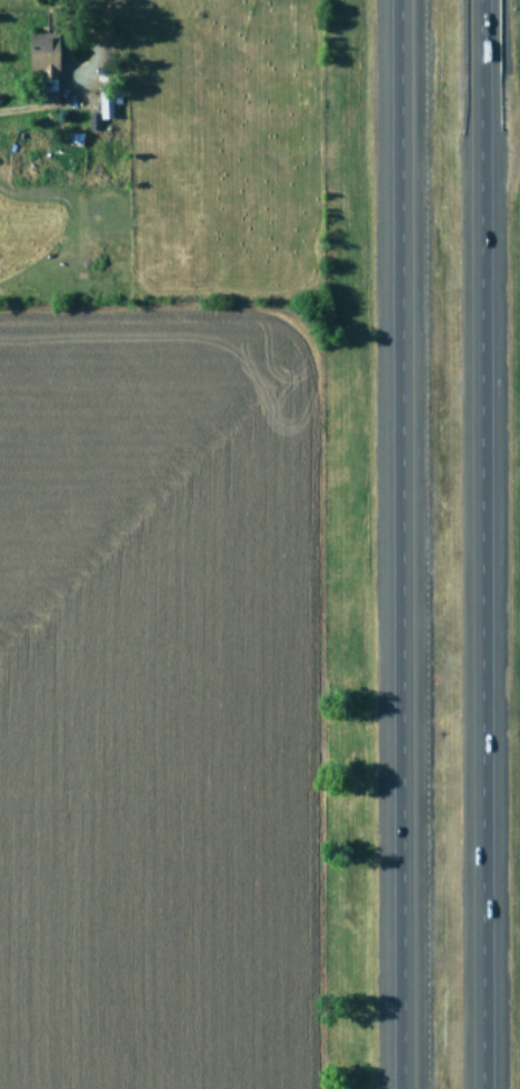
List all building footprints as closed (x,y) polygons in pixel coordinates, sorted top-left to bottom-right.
[(26,70),(39,70),(39,91),(56,91),(55,32),(33,32),(33,47),(26,47),(26,70)] [(109,104),(119,103),(119,92),(97,92),(98,118),(110,118),(109,104)]
